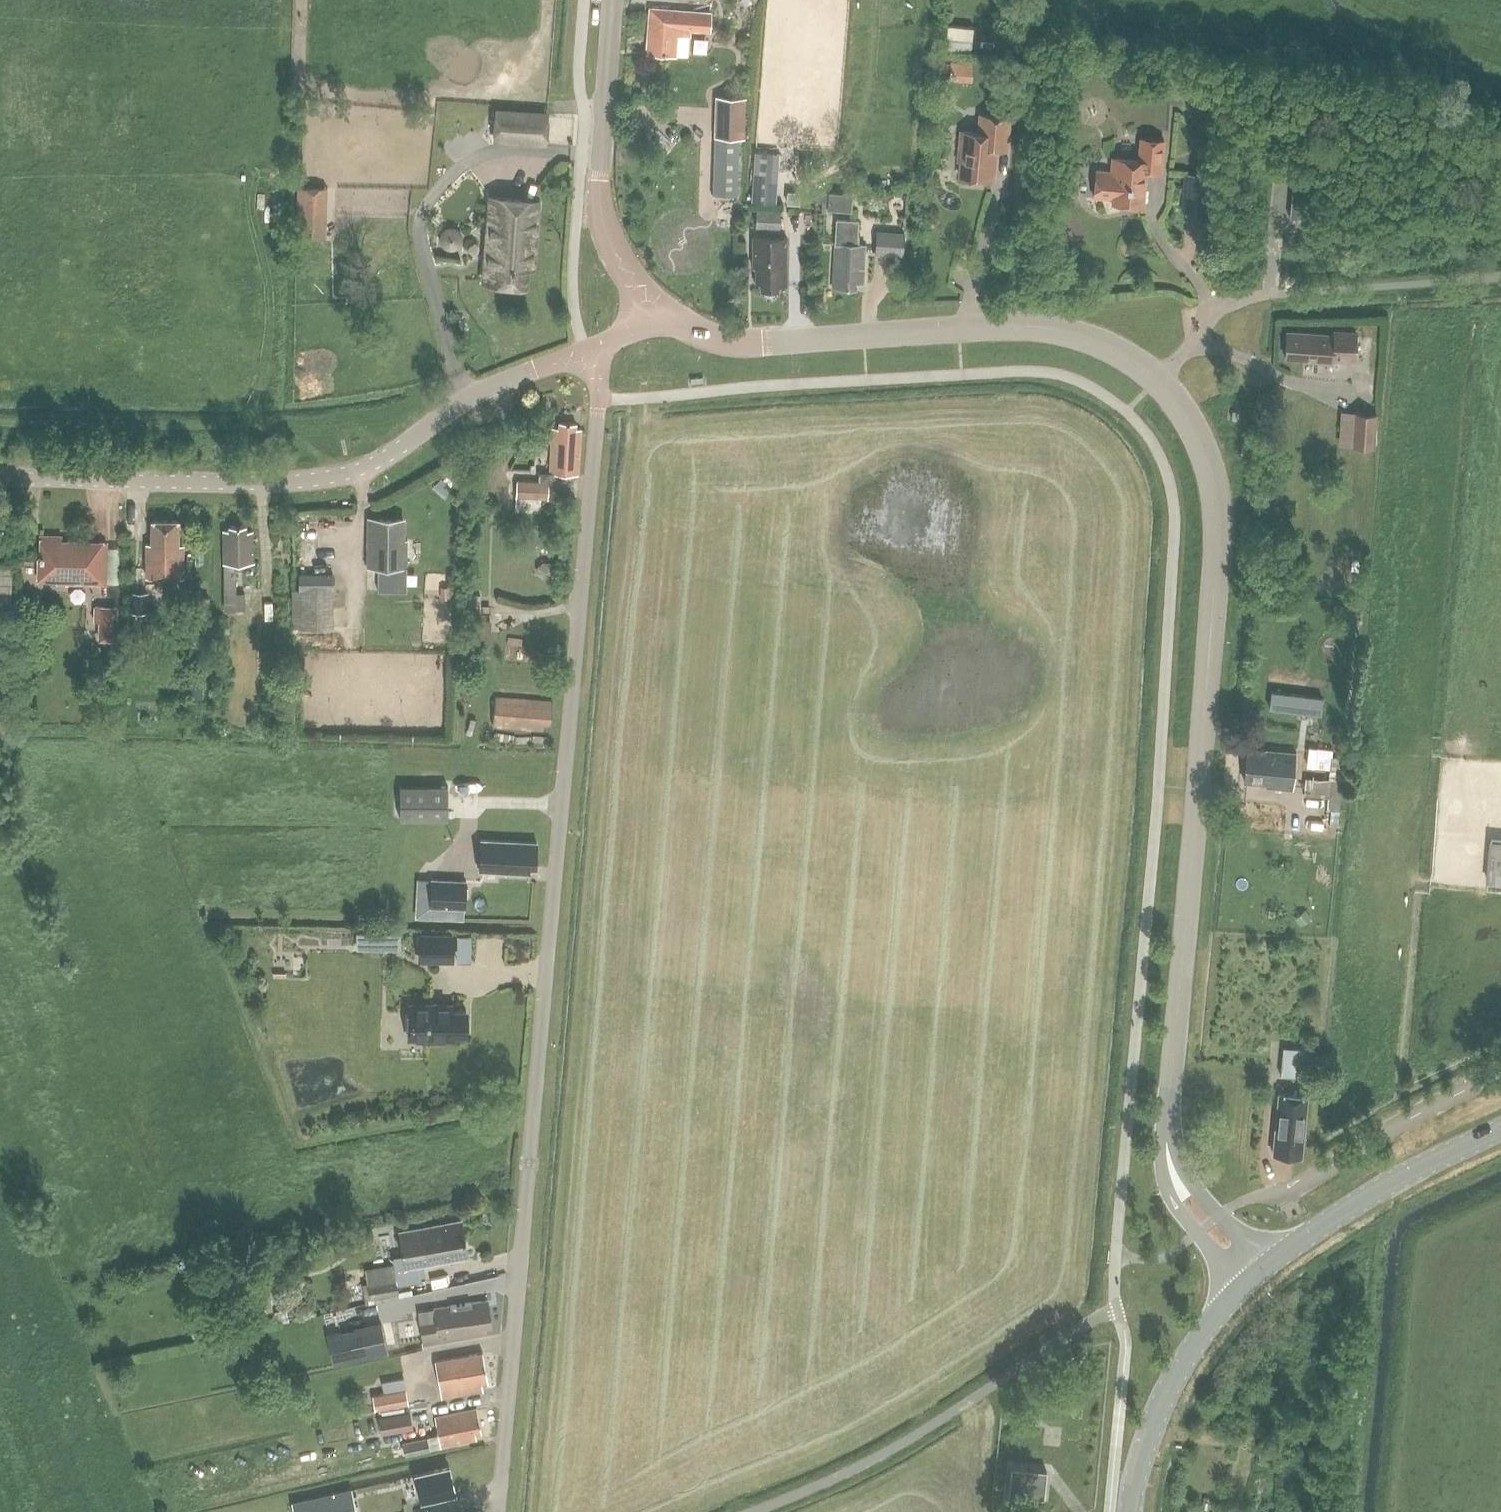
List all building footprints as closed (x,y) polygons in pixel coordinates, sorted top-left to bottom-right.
[(996,2),(995,15),(1004,16),(1005,3),(996,2)] [(649,7),(646,52),(676,54),(688,54),(689,37),(691,37),(691,29),(710,30),(711,11),(649,7)] [(950,41),(949,51),(973,53),(973,43),(950,41)] [(944,59),(943,78),(971,78),(972,59),(944,59)] [(716,139),(741,139),(745,139),(746,98),(715,97),(714,138),(716,138),(716,139)] [(496,111),(494,135),(548,139),(549,114),(496,111)] [(1008,151),(1011,118),(980,115),(978,134),(961,132),(959,152),(963,152),(961,179),(994,182),(997,150),(1008,151)] [(548,139),(494,135),(493,142),(547,145),(548,139)] [(740,193),(741,139),(716,139),(714,193),(740,193)] [(1096,170),(1094,197),(1113,199),(1112,200),(1112,204),(1145,207),(1148,173),(1162,174),(1165,141),(1140,139),(1139,160),(1112,158),(1111,170),(1111,171),(1096,170)] [(1214,213),(1218,176),(1185,172),(1181,210),(1214,213)] [(1310,184),(1300,183),(1296,222),(1306,223),(1310,184)] [(323,237),(323,187),(299,187),(299,237),(323,237)] [(857,209),(857,190),(832,190),(832,209),(857,209)] [(483,277),(524,280),(525,261),(531,262),(536,197),(489,193),(483,277)] [(781,212),(757,211),(756,226),(781,227),(781,212)] [(865,244),(859,244),(860,221),(837,221),(833,287),(856,288),(856,282),(863,282),(865,244)] [(878,232),(877,253),(904,254),(905,233),(878,232)] [(779,285),(787,285),(786,237),(753,238),(754,268),(755,268),(756,284),(760,284),(760,289),(779,289),(779,285)] [(1288,332),(1286,357),(1305,359),(1309,362),(1333,363),(1333,361),(1348,358),(1356,363),(1358,335),(1334,333),(1334,336),(1288,332)] [(1354,416),(1352,446),(1374,448),(1376,417),(1376,414),(1354,413),(1354,416)] [(552,427),(548,482),(517,480),(516,495),(526,496),(541,497),(547,497),(567,499),(569,473),(579,474),(582,429),(577,429),(578,422),(560,421),(560,427),(552,427)] [(369,517),(368,565),(378,565),(406,566),(407,540),(402,539),(403,518),(369,517)] [(182,575),(183,542),(178,541),(178,518),(153,518),(153,540),(148,541),(148,574),(182,575)] [(228,529),(223,529),(224,560),(254,560),(253,529),(247,529),(247,523),(228,524),(228,529)] [(105,582),(106,540),(61,540),(61,534),(41,534),(40,575),(58,576),(58,581),(105,582)] [(554,539),(543,543),(549,555),(559,551),(554,539)] [(406,566),(378,565),(378,590),(406,591),(406,566)] [(14,570),(0,570),(0,629),(13,629),(14,570)] [(291,589),(291,627),(324,628),(325,589),(333,589),(333,573),(300,573),(300,589),(291,589)] [(441,588),(441,600),(450,600),(450,587),(441,588)] [(147,592),(132,592),(131,612),(147,612),(147,592)] [(195,598),(195,631),(210,632),(210,598),(195,598)] [(117,606),(94,605),(93,621),(98,621),(98,640),(117,640),(117,606)] [(190,684),(190,699),(203,699),(203,684),(190,684)] [(1323,698),(1271,691),(1269,707),(1321,714),(1323,698)] [(551,724),(553,701),(495,697),(492,725),(544,730),(544,724),(551,724)] [(1305,763),(1328,766),(1330,747),(1307,745),(1305,763)] [(1293,790),(1296,755),(1267,752),(1267,755),(1249,753),(1246,784),(1267,786),(1267,787),(1293,790)] [(1304,780),(1302,795),(1328,798),(1327,811),(1339,812),(1341,783),(1304,780)] [(402,819),(447,819),(447,787),(402,787),(402,819)] [(537,839),(480,838),(480,869),(530,871),(530,864),(536,864),(537,839)] [(1493,840),(1489,884),(1500,885),(1500,841),(1493,840)] [(465,909),(466,880),(430,879),(429,908),(465,909)] [(1311,918),(1305,910),(1294,918),(1301,926),(1311,918)] [(407,947),(406,929),(382,931),(383,948),(407,947)] [(420,936),(420,960),(453,960),(453,936),(420,936)] [(406,1015),(406,1029),(410,1029),(410,1039),(452,1040),(452,1034),(466,1034),(466,1011),(452,1011),(452,1005),(410,1005),(410,1015),(406,1015)] [(1314,1051),(1295,1050),(1293,1077),(1312,1078),(1314,1051)] [(1302,1157),(1307,1098),(1279,1095),(1273,1154),(1302,1157)] [(407,1265),(468,1253),(461,1218),(400,1229),(407,1265)] [(399,1286),(396,1275),(362,1283),(366,1301),(413,1290),(411,1283),(399,1286)] [(419,1312),(421,1323),(424,1343),(439,1340),(440,1341),(490,1333),(490,1327),(493,1327),(489,1300),(434,1310),(419,1312)] [(288,1309),(275,1311),(277,1323),(290,1321),(288,1309)] [(381,1322),(326,1332),(333,1364),(387,1353),(381,1322)] [(484,1352),(436,1361),(438,1370),(442,1395),(479,1387),(484,1387),(483,1382),(489,1381),(484,1352)] [(406,1387),(373,1393),(376,1409),(408,1403),(406,1387)] [(475,1433),(482,1430),(477,1407),(434,1416),(438,1434),(440,1445),(477,1438),(475,1433)] [(413,1427),(410,1411),(378,1417),(381,1433),(413,1427)] [(438,1434),(427,1436),(430,1450),(441,1448),(440,1445),(438,1434)] [(390,1445),(393,1458),(430,1450),(427,1436),(402,1441),(402,1442),(390,1445)] [(421,1500),(456,1492),(449,1465),(415,1474),(421,1500)] [(1047,1470),(1012,1467),(1010,1494),(1045,1497),(1047,1470)] [(352,1488),(291,1502),(293,1511),(357,1511),(352,1488)]
